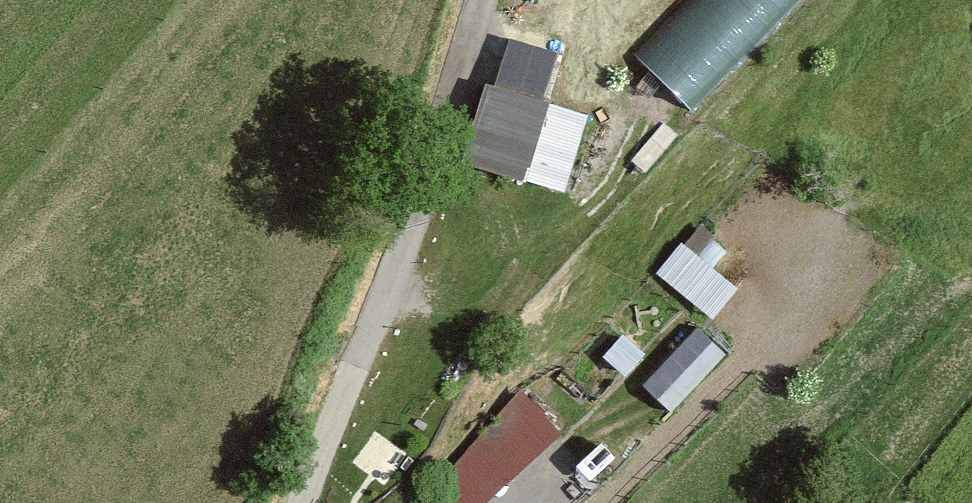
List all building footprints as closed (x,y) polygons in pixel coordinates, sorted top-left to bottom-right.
[(690,96),(794,0),(686,0),(640,43),(690,96)] [(591,103),(548,90),(562,41),(503,23),(466,151),(568,180),(591,103)] [(657,266),(716,308),(739,275),(681,233),(657,266)] [(676,398),(720,339),(697,323),(654,381),(676,398)] [(526,383),(440,462),(477,502),(564,423),(526,383)]
